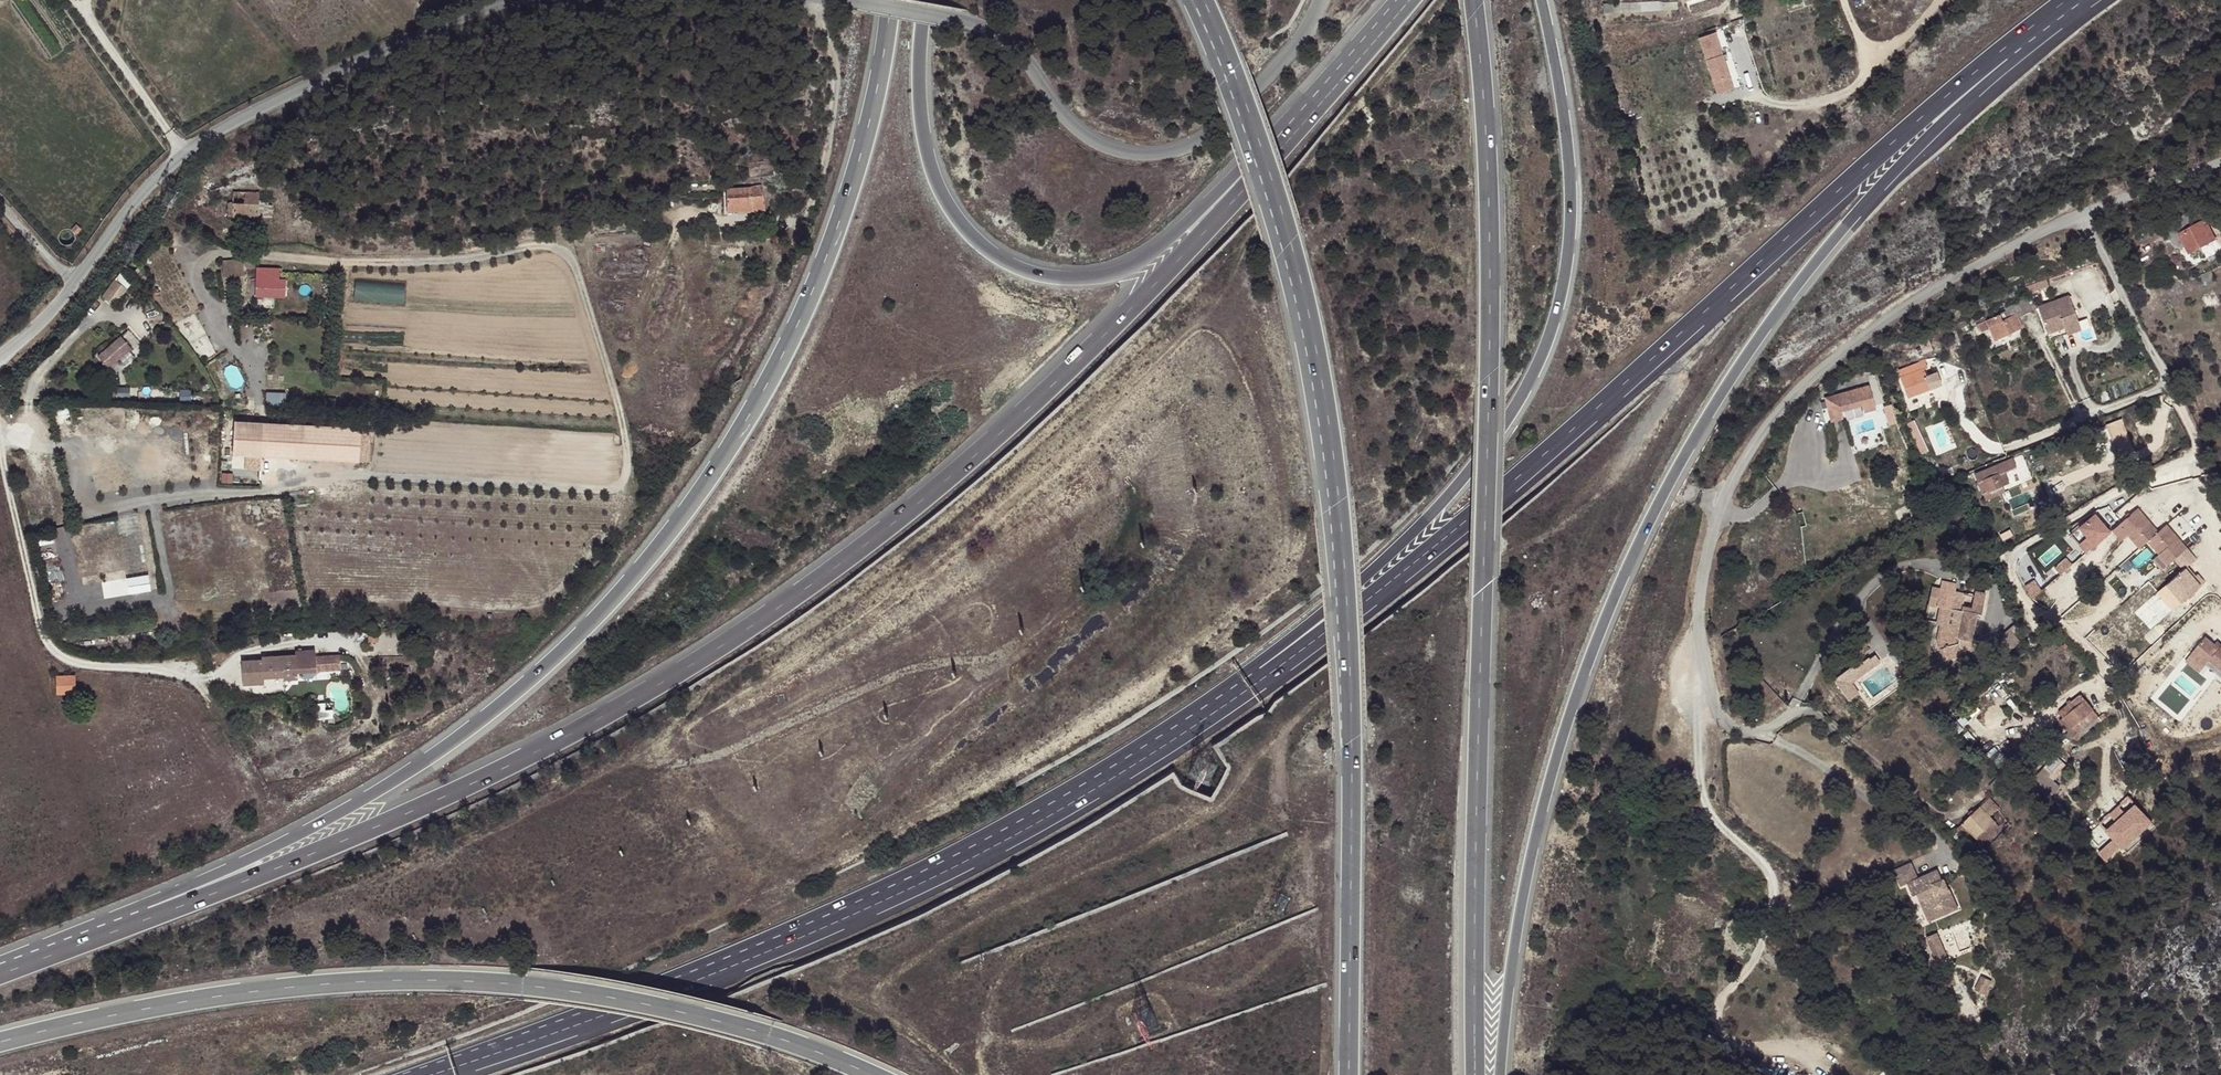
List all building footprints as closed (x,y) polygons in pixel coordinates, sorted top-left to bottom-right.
[(1678,1),(1604,5),(1604,13),(1679,10),(1678,1)] [(1718,34),(1698,39),(1718,94),(1733,89),(1721,53),(1723,52),(1718,34)] [(762,186),(727,189),(726,212),(773,209),(772,188),(762,188),(762,186)] [(257,217),(258,200),(259,192),(233,191),(232,202),(227,202),(227,215),(231,216),(257,217)] [(272,201),(258,200),(257,217),(272,218),(272,201)] [(2207,223),(2182,239),(2193,259),(2219,243),(2207,223)] [(2152,236),(2145,240),(2149,247),(2156,243),(2154,241),(2165,234),(2161,228),(2150,234),(2152,236)] [(246,287),(243,257),(225,259),(227,289),(246,287)] [(258,266),(258,296),(289,296),(289,277),(283,276),(283,266),(258,266)] [(121,301),(135,280),(121,271),(107,292),(121,301)] [(2208,281),(2212,288),(2220,283),(2220,278),(2219,275),(2208,281)] [(358,279),(356,298),(405,304),(408,286),(358,279)] [(2038,306),(2050,338),(2081,327),(2069,295),(2038,306)] [(2008,310),(1998,314),(1985,320),(1977,324),(1981,332),(1989,328),(1994,339),(2021,327),(2018,318),(2035,311),(2029,298),(2007,308),(2008,310)] [(123,333),(100,355),(112,368),(135,346),(123,333)] [(1929,339),(1919,343),(1923,354),(1933,350),(1929,339)] [(1920,364),(1899,372),(1909,398),(1918,394),(1920,401),(1932,397),(1930,390),(1920,364)] [(1823,402),(1821,404),(1825,418),(1852,411),(1851,407),(1860,404),(1857,394),(1823,402)] [(1891,424),(1901,422),(1896,403),(1886,405),(1891,424)] [(2125,418),(2109,423),(2118,453),(2134,448),(2125,418)] [(237,420),(236,454),(249,454),(249,466),(252,467),(252,455),(363,459),(364,425),(237,420)] [(1975,474),(1983,492),(1994,488),(2009,482),(2001,463),(1975,474)] [(2021,468),(2008,470),(2012,485),(2024,482),(2021,468)] [(1996,495),(1994,488),(1983,492),(1986,499),(1996,495)] [(2138,509),(2118,524),(2128,535),(2139,548),(2147,541),(2159,554),(2168,565),(2186,549),(2166,525),(2158,532),(2138,509)] [(2128,535),(2118,524),(2112,530),(2121,541),(2128,535)] [(2081,542),(2089,537),(2084,528),(2076,532),(2081,542)] [(2055,545),(2042,556),(2048,564),(2062,552),(2055,545)] [(2161,570),(2168,565),(2159,554),(2152,560),(2161,570)] [(2063,575),(2076,563),(2070,556),(2057,568),(2063,575)] [(2161,593),(2178,611),(2209,581),(2191,563),(2161,593)] [(129,576),(132,593),(154,589),(151,573),(129,576)] [(2036,579),(2027,586),(2035,597),(2044,590),(2036,579)] [(1942,648),(1946,659),(1961,655),(1961,654),(1974,649),(1971,641),(1977,614),(1982,615),(1986,594),(1976,592),(1972,607),(1963,606),(1964,602),(1954,600),(1956,592),(1958,585),(1945,582),(1944,589),(1941,588),(1938,606),(1940,607),(1940,608),(1937,624),(1942,625),(1938,640),(1940,649),(1942,648)] [(1938,606),(1941,588),(1934,587),(1930,605),(1938,606)] [(1956,592),(1954,600),(1964,602),(1965,593),(1956,592)] [(1996,642),(2006,653),(2020,642),(2015,636),(2022,629),(2018,623),(1996,642)] [(2188,661),(2203,673),(2213,660),(2220,666),(2220,639),(2220,641),(2209,633),(2188,661)] [(297,676),(295,651),(262,654),(261,657),(241,658),(243,683),(264,681),(264,679),(263,674),(283,673),(284,677),(297,676)] [(1850,701),(1859,694),(1852,683),(1880,661),(1876,655),(1869,661),(1868,659),(1856,667),(1854,665),(1834,680),(1850,701)] [(57,677),(58,695),(76,695),(74,676),(57,677)] [(2078,724),(2083,731),(2100,717),(2082,694),(2060,711),(2065,717),(2060,721),(2069,731),(2078,724)] [(2029,744),(2020,751),(2029,762),(2038,755),(2029,744)] [(2053,773),(2046,778),(2056,793),(2063,788),(2053,773)] [(1991,786),(1989,788),(1999,796),(2006,790),(2003,787),(2004,785),(1998,779),(1991,786)] [(2124,849),(2158,828),(2138,796),(2104,817),(2124,849)] [(1963,824),(1964,825),(1973,835),(1980,842),(1982,844),(2000,829),(1989,818),(1999,809),(1990,799),(1980,808),(1963,824)] [(1964,825),(1959,830),(1968,839),(1973,835),(1964,825)] [(2118,839),(2101,850),(2107,859),(2124,848),(2118,839)] [(1917,896),(1926,915),(1932,912),(1936,920),(1958,911),(1943,880),(1942,881),(1937,872),(1918,880),(1911,864),(1894,871),(1901,888),(1908,885),(1913,898),(1917,896)] [(1926,915),(1929,923),(1936,920),(1932,912),(1926,915)] [(1942,931),(1931,935),(1940,962),(1951,958),(1942,931)] [(1763,976),(1758,983),(1768,990),(1772,983),(1763,976)] [(1708,1030),(1703,1037),(1722,1049),(1726,1042),(1708,1030)]
